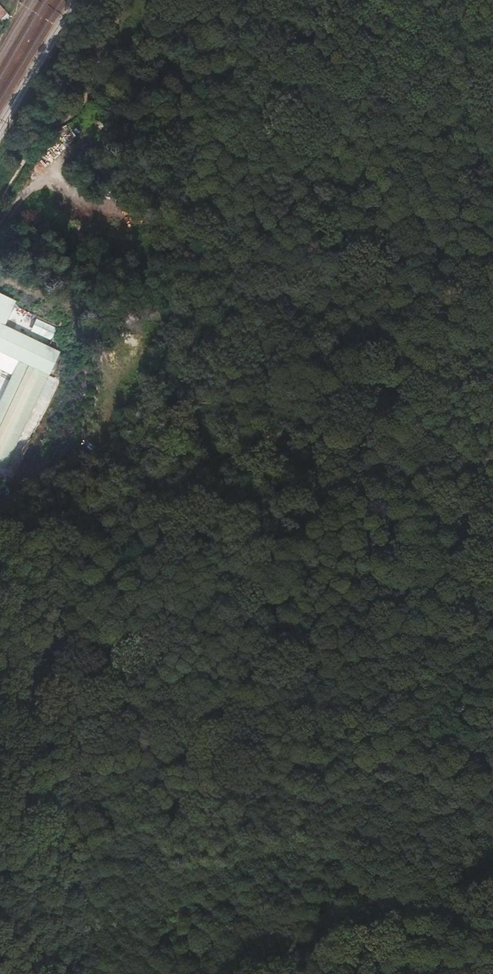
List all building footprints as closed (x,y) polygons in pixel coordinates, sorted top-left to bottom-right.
[(5,26),(11,17),(0,7),(0,21),(5,26)] [(0,299),(0,321),(8,303),(0,299)] [(0,326),(0,355),(14,361),(44,374),(54,351),(43,346),(0,326)] [(14,361),(0,393),(0,468),(1,468),(44,374),(14,361)]
